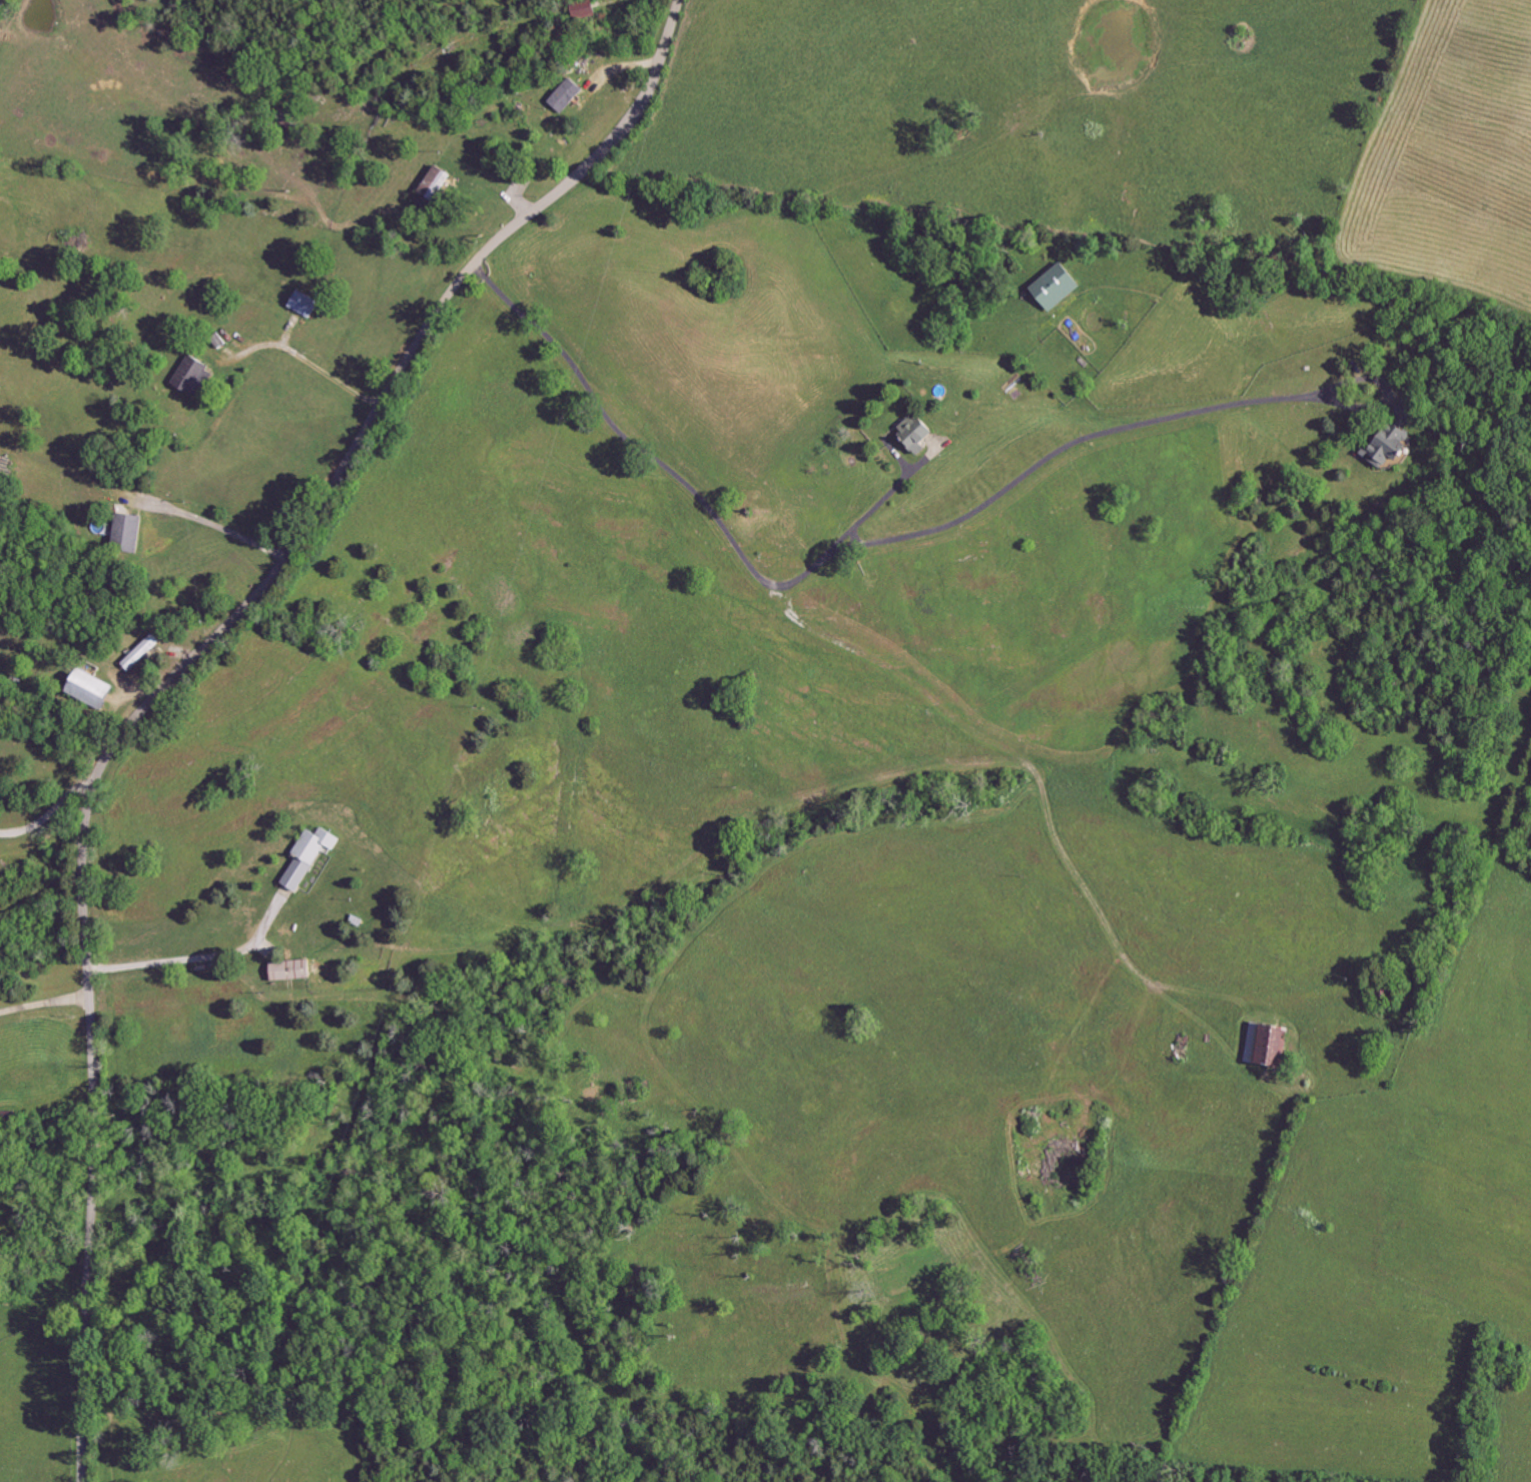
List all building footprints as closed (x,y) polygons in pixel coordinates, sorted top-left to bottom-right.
[(578,22),(599,14),(594,0),(586,0),(571,5),(578,22)] [(588,91),(575,78),(551,101),(563,115),(588,91)] [(421,192),(436,203),(455,175),(439,165),(421,192)] [(1035,288),(1055,313),(1086,286),(1066,262),(1035,288)] [(321,302),(300,292),(292,309),(313,319),(321,302)] [(1385,471),(1397,457),(1403,462),(1416,449),(1410,443),(1416,436),(1407,427),(1420,414),(1408,404),(1396,417),(1401,423),(1375,451),(1371,447),(1365,453),(1385,471)] [(901,435),(922,455),(942,433),(921,413),(901,435)] [(115,550),(141,553),(146,517),(121,513),(115,550)] [(126,665),(134,673),(166,643),(159,635),(126,665)] [(122,689),(87,670),(74,694),(109,712),(122,689)] [(285,885),(302,894),(328,846),(339,851),(345,840),(324,829),(320,835),(309,830),(297,854),(300,856),(285,885)] [(276,981),(315,981),(315,962),(275,963),(276,981)] [(1249,1064),(1291,1069),(1296,1029),(1254,1024),(1249,1064)]
